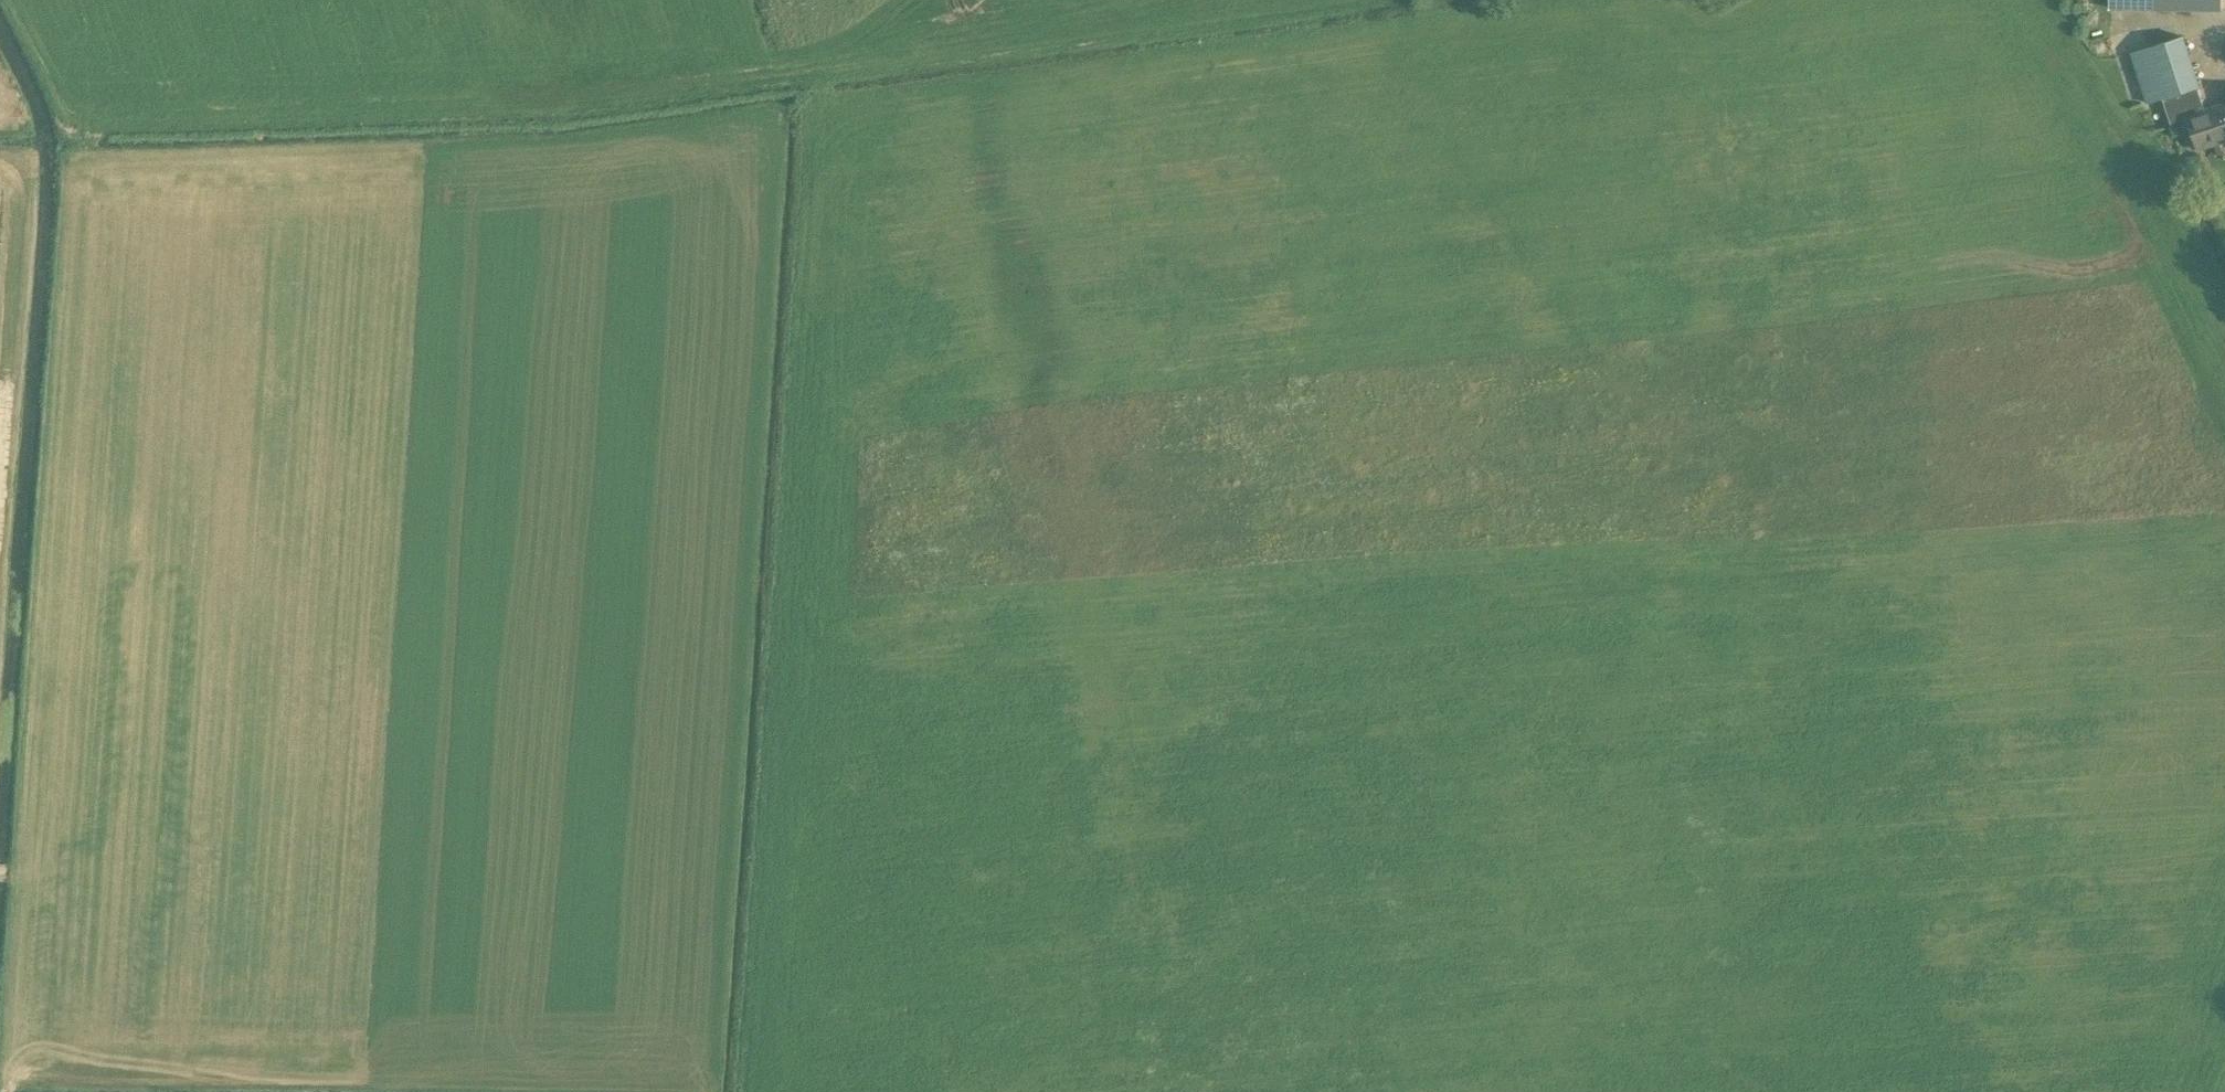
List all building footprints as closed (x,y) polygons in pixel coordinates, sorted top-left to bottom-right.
[(2112,10),(2224,11),(2224,0),(2112,0),(2112,10)] [(2203,108),(2196,87),(2199,86),(2182,35),(2129,52),(2145,103),(2162,98),(2171,128),(2186,123),(2195,149),(2224,140),(2224,101),(2203,108)]
